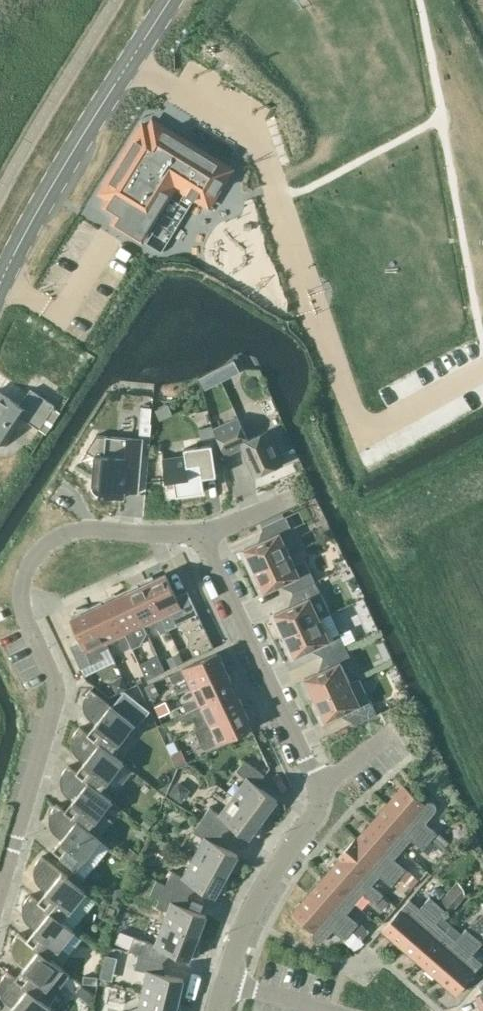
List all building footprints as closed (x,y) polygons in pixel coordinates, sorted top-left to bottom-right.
[(143,123),(100,192),(109,198),(105,205),(118,214),(129,220),(126,225),(139,232),(142,228),(147,232),(176,185),(209,206),(232,168),(153,120),(149,127),(143,123)] [(53,406),(54,404),(30,388),(20,404),(0,391),(0,439),(7,444),(11,438),(8,436),(21,416),(39,428),(39,427),(47,433),(61,411),(53,406)] [(156,410),(160,419),(172,413),(168,404),(156,410)] [(141,406),(139,434),(151,435),(152,423),(151,423),(152,407),(141,406)] [(225,454),(242,446),(255,475),(282,463),(267,430),(248,439),(238,417),(214,428),(225,454)] [(204,437),(214,435),(212,424),(201,426),(204,437)] [(116,484),(138,486),(142,438),(128,436),(128,437),(96,434),(86,450),(94,455),(92,486),(92,488),(92,489),(93,490),(94,492),(96,493),(97,494),(99,494),(115,496),(116,484)] [(203,477),(217,475),(212,443),(184,447),(185,455),(164,458),(162,447),(161,447),(166,479),(174,478),(176,494),(205,490),(203,477)] [(262,526),(285,515),(283,512),(260,522),(262,526)] [(248,557),(246,558),(252,570),(290,553),(280,532),(290,528),(285,515),(262,526),(267,537),(244,548),(248,557)] [(295,564),(290,553),(252,570),(258,583),(260,582),(264,591),(287,580),(292,591),(315,580),(305,559),(295,564)] [(344,555),(333,560),(337,568),(348,563),(344,555)] [(165,573),(146,581),(162,615),(168,629),(177,625),(176,623),(198,613),(187,590),(176,595),(165,573)] [(297,602),(274,613),(278,621),(276,622),(282,635),(320,617),(330,612),(315,580),(292,591),(297,602)] [(168,629),(162,615),(146,581),(139,585),(138,583),(127,588),(144,624),(155,619),(161,632),(168,629)] [(133,629),(144,624),(127,588),(116,593),(116,595),(109,599),(131,646),(139,642),(133,629)] [(101,600),(90,605),(107,642),(118,636),(124,649),(131,646),(109,599),(102,602),(101,600)] [(81,639),(70,644),(81,667),(93,662),(101,658),(99,651),(109,647),(107,642),(90,605),(76,607),(77,614),(71,617),(81,639)] [(317,645),(322,655),(345,645),(340,633),(329,637),(320,617),(282,635),(288,648),(290,647),(294,655),(317,645)] [(341,662),(351,657),(345,645),(322,655),(327,666),(304,677),(309,686),(306,687),(312,700),(350,682),(341,662)] [(180,652),(168,657),(171,664),(183,659),(181,653),(180,652)] [(173,682),(186,676),(191,687),(227,670),(222,659),(220,659),(216,652),(182,668),(183,668),(169,674),(173,682)] [(148,657),(140,661),(147,677),(156,673),(148,657)] [(183,704),(187,711),(234,689),(230,682),(232,681),(227,670),(191,687),(196,698),(183,704)] [(117,677),(115,684),(117,690),(127,686),(122,675),(117,677)] [(359,678),(350,682),(312,700),(318,712),(320,711),(324,720),(348,709),(355,724),(377,713),(370,698),(369,699),(359,678)] [(160,692),(155,681),(146,685),(151,696),(160,692)] [(89,712),(99,719),(88,733),(87,733),(111,752),(135,722),(91,687),(86,693),(85,695),(85,696),(84,697),(84,700),(84,702),(84,704),(85,706),(86,708),(87,709),(88,710),(89,712)] [(183,722),(194,716),(199,728),(244,707),(239,696),(237,696),(234,689),(187,711),(179,715),(183,722)] [(166,700),(155,705),(160,715),(171,709),(166,700)] [(244,707),(199,728),(195,730),(204,748),(217,742),(217,743),(251,727),(248,719),(250,718),(244,707)] [(100,791),(100,790),(123,761),(111,752),(87,733),(88,733),(79,726),(76,730),(75,731),(74,733),(73,735),(73,736),(73,738),(73,739),(73,740),(73,741),(73,743),(74,746),(75,747),(76,749),(78,750),(87,758),(76,771),(76,772),(100,791)] [(183,751),(174,755),(178,765),(187,761),(183,751)] [(246,777),(233,795),(265,819),(274,807),(272,805),(277,799),(257,784),(265,774),(244,759),(236,770),(246,777)] [(112,800),(100,790),(100,791),(76,772),(76,771),(68,764),(64,769),(63,771),(62,773),(61,775),(61,776),(61,779),(62,781),(62,782),(62,783),(63,785),(64,786),(65,787),(66,788),(76,796),(65,810),(88,829),(89,829),(112,800)] [(184,784),(179,780),(171,790),(182,798),(186,793),(184,784)] [(403,785),(387,803),(430,840),(431,839),(437,832),(426,822),(435,811),(436,811),(436,810),(436,809),(436,807),(436,806),(436,805),(435,804),(434,803),(433,802),(432,801),(431,801),(429,801),(428,801),(427,802),(425,803),(403,784),(402,785),(403,785)] [(260,835),(265,819),(233,795),(220,813),(210,805),(202,818),(223,832),(229,822),(249,836),(252,832),(260,835)] [(88,829),(65,810),(57,803),(52,808),(51,810),(51,812),(50,814),(50,815),(50,816),(50,818),(51,820),(51,822),(52,824),(53,825),(55,827),(64,835),(53,849),(86,876),(110,846),(100,838),(101,838),(89,829),(88,829)] [(423,848),(430,840),(387,803),(371,821),(403,848),(411,838),(423,848)] [(153,820),(148,815),(142,822),(148,827),(153,820)] [(216,842),(223,832),(202,818),(193,831),(204,837),(194,856),(229,875),(236,862),(234,861),(238,854),(216,842)] [(371,821),(356,838),(356,839),(399,876),(406,868),(394,858),(403,848),(371,821)] [(448,841),(437,832),(431,839),(441,848),(448,841)] [(391,884),(399,876),(356,839),(356,838),(355,837),(338,857),(340,857),(371,884),(372,884),(380,874),(391,884)] [(430,840),(423,848),(427,852),(435,844),(430,840)] [(140,855),(130,848),(125,856),(134,863),(140,855)] [(38,901),(62,920),(62,919),(85,890),(41,855),(37,860),(36,862),(35,863),(35,865),(35,867),(35,870),(35,871),(35,872),(35,873),(36,875),(37,876),(38,878),(39,879),(49,887),(38,900),(38,901)] [(225,892),(229,875),(194,856),(183,876),(172,870),(166,884),(188,894),(194,883),(215,895),(218,890),(225,892)] [(383,894),(372,884),(371,884),(340,857),(338,857),(339,857),(324,875),(356,902),(364,893),(376,903),(382,895),(383,894)] [(406,868),(399,876),(410,886),(417,878),(406,868)] [(324,875),(308,893),(351,930),(359,922),(347,912),(356,902),(324,875)] [(168,910),(163,922),(200,937),(206,923),(204,922),(206,914),(183,905),(188,894),(166,884),(157,879),(150,894),(159,897),(156,906),(168,910)] [(435,886),(430,891),(439,898),(446,890),(441,885),(435,886)] [(123,887),(111,887),(112,895),(123,894),(123,887)] [(38,925),(27,939),(50,958),(51,958),(74,928),(62,919),(62,920),(38,901),(38,900),(30,893),(26,899),(25,900),(24,902),(24,903),(23,905),(23,907),(24,910),(24,912),(25,913),(26,915),(27,916),(28,918),(38,925)] [(333,929),(344,939),(347,935),(351,930),(308,893),(293,911),(292,911),(314,931),(313,932),(313,933),(313,934),(313,936),(314,937),(314,938),(315,939),(317,940),(319,940),(320,940),(322,940),(323,939),(333,929)] [(446,893),(438,903),(446,910),(450,913),(458,903),(446,893)] [(382,895),(376,903),(382,908),(389,901),(382,895)] [(383,931),(383,930),(401,946),(438,903),(430,895),(420,907),(410,898),(382,930),(383,931)] [(401,946),(419,961),(446,930),(437,921),(446,910),(438,903),(401,946)] [(470,928),(478,937),(482,933),(482,917),(470,928)] [(134,935),(128,950),(139,953),(163,961),(167,949),(190,958),(192,953),(199,953),(200,937),(163,922),(155,943),(143,939),(134,935)] [(359,922),(351,930),(361,939),(368,930),(359,922)] [(446,930),(419,961),(437,977),(474,934),(466,927),(456,938),(446,930)] [(361,939),(351,930),(347,935),(357,943),(361,939)] [(50,958),(27,939),(19,932),(14,938),(13,939),(13,941),(12,943),(12,945),(12,946),(12,948),(13,950),(14,952),(14,953),(15,955),(17,956),(27,964),(16,977),(15,978),(48,1004),(49,1004),(57,993),(55,992),(70,974),(62,968),(63,967),(51,958),(50,958)] [(474,934),(437,977),(455,993),(454,993),(455,994),(482,962),(473,953),(482,941),(474,934)] [(159,972),(163,961),(139,953),(135,968),(146,970),(141,992),(180,1001),(184,987),(182,986),(184,978),(159,972)] [(15,978),(16,977),(7,971),(3,976),(2,978),(1,979),(1,981),(1,982),(1,983),(1,985),(1,988),(2,989),(2,991),(4,993),(6,995),(15,1002),(8,1010),(47,1010),(51,1006),(49,1004),(48,1004),(15,978)] [(84,975),(83,982),(97,984),(98,976),(84,975)] [(81,984),(75,991),(83,997),(89,990),(81,984)] [(180,1001),(141,992),(137,1010),(181,1010),(180,1001)]
